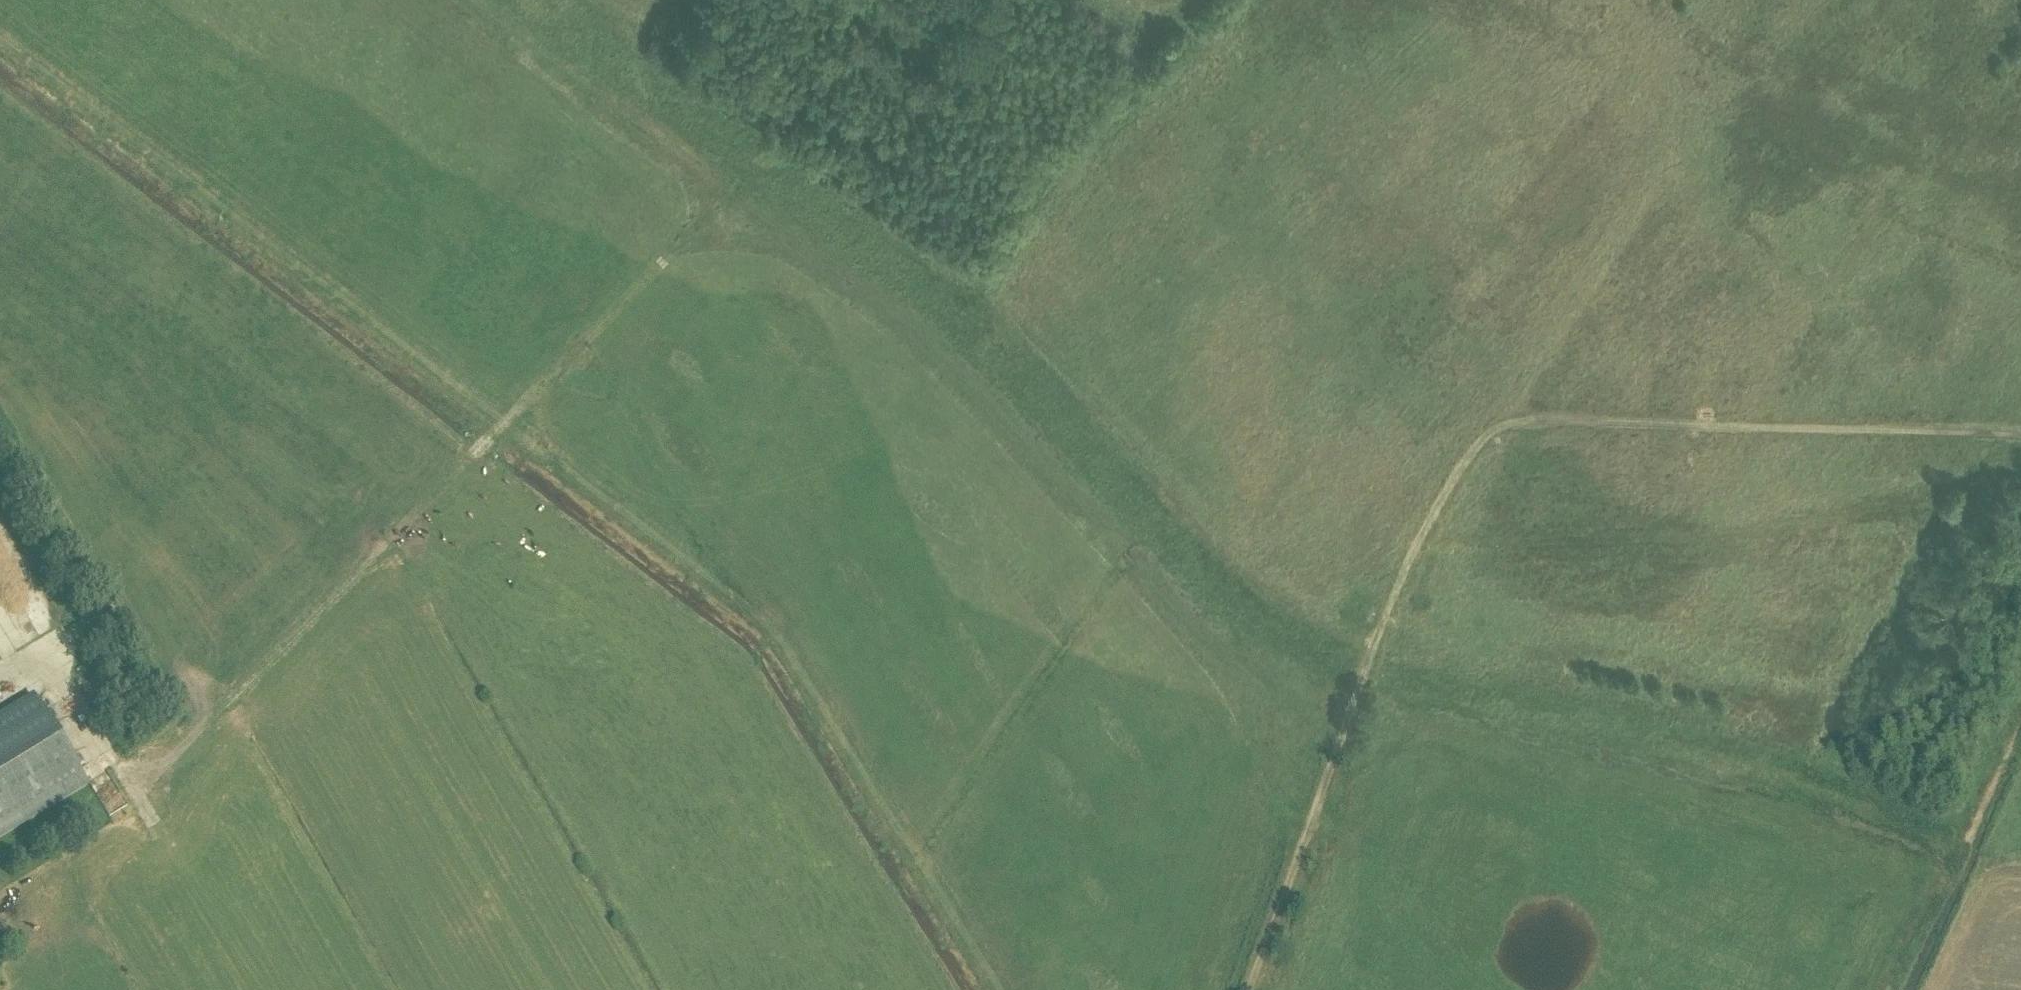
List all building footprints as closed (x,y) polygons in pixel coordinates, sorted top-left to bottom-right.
[(31,573),(23,577),(32,596),(41,592),(31,573)] [(30,613),(34,626),(49,621),(45,608),(30,613)] [(88,785),(34,696),(0,716),(0,838),(88,785)]
